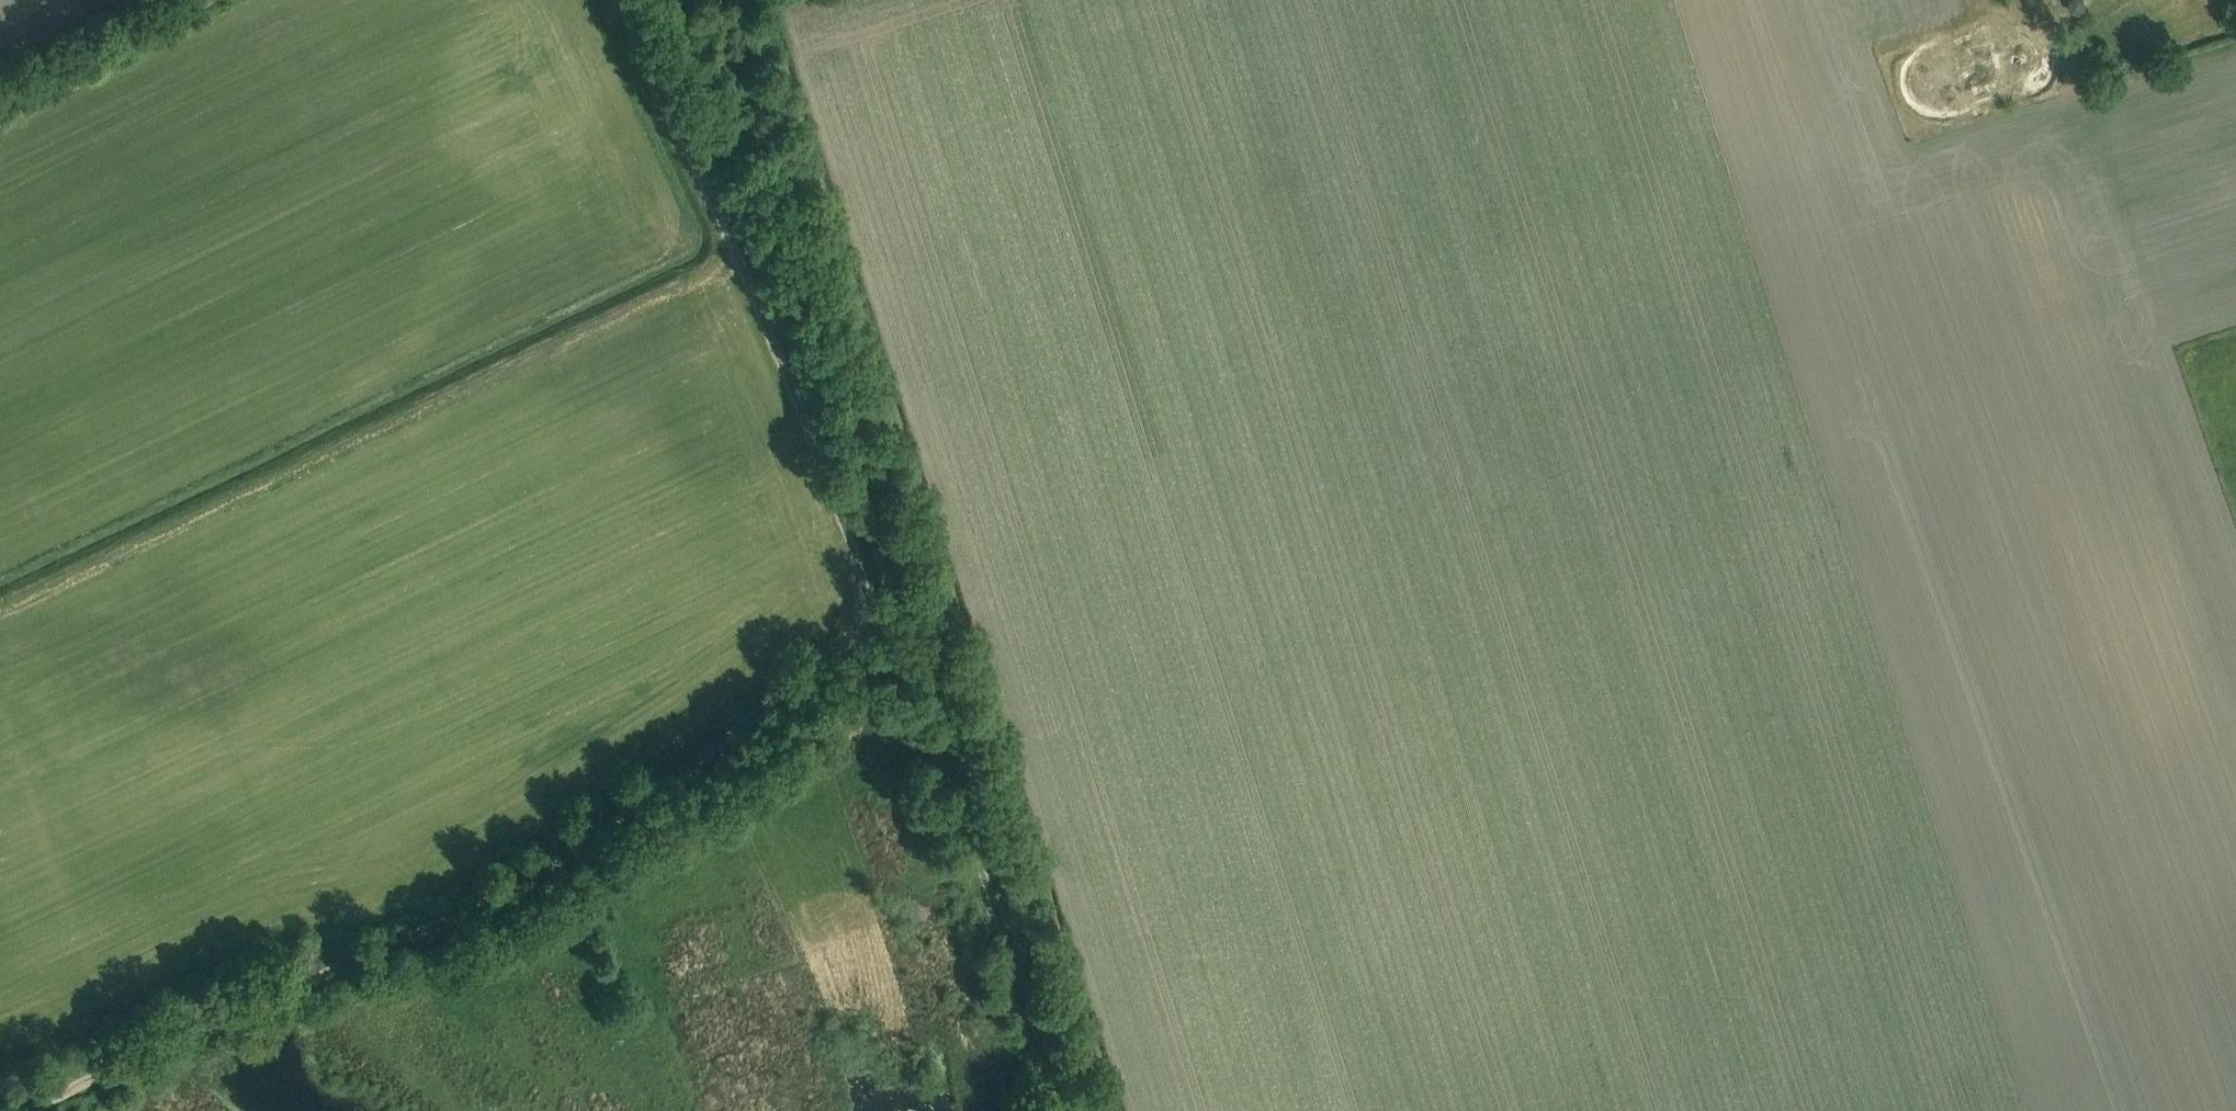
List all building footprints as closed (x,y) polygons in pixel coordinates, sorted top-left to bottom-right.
[(2069,3),(2070,12),(2078,15),(2085,9),(2084,1),(2082,0),(2073,0),(2069,3)]
